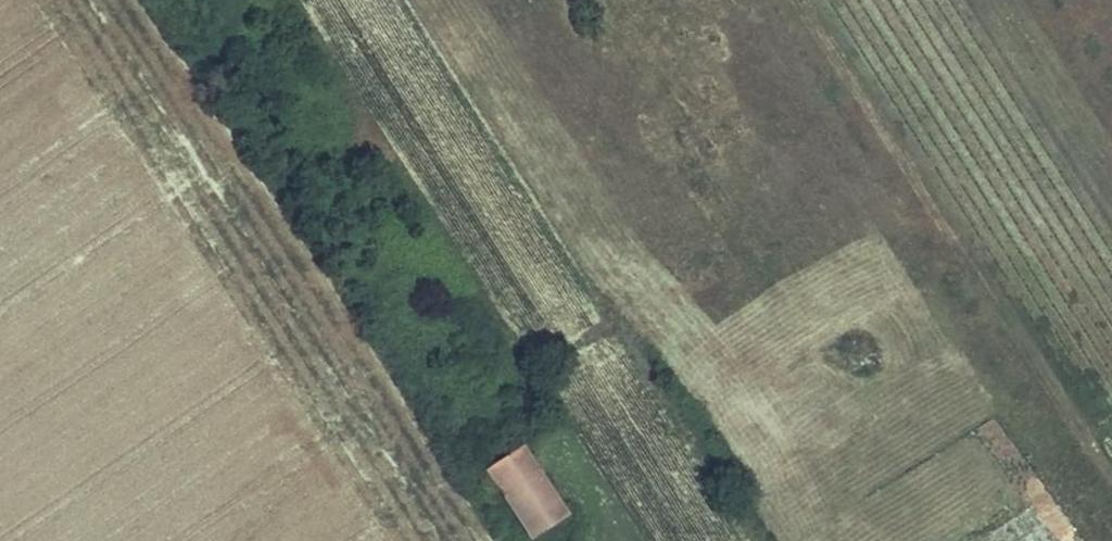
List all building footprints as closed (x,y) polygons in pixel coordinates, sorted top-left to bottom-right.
[(565,517),(519,445),(485,467),(531,539),(565,517)]
